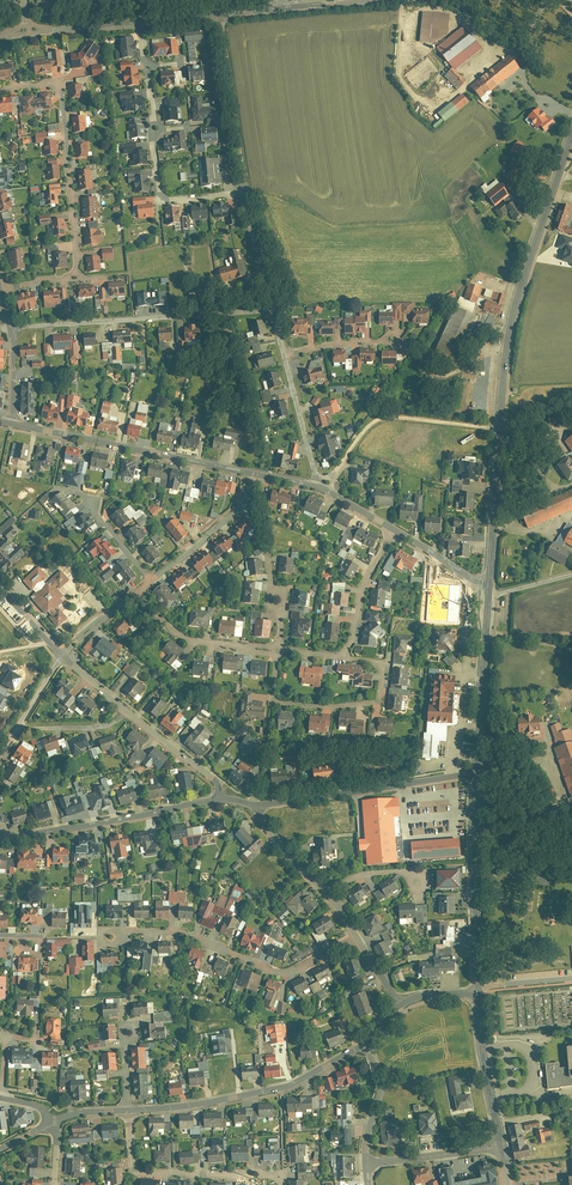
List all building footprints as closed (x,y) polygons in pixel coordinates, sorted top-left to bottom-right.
[(423,12),(420,42),(441,45),(448,39),(450,15),(423,12)] [(482,50),(464,27),(448,39),(441,45),(437,48),(453,69),(455,71),(482,50)] [(205,32),(187,33),(187,43),(190,42),(196,42),(206,41),(205,32)] [(135,38),(121,39),(122,51),(124,59),(137,57),(136,51),(138,51),(137,44),(135,44),(135,38)] [(89,67),(89,66),(101,47),(90,39),(81,53),(73,54),(75,69),(89,67)] [(179,40),(154,42),(155,57),(180,54),(179,44),(179,40)] [(196,42),(190,42),(192,63),(198,62),(196,42)] [(54,59),(55,67),(65,66),(63,51),(53,52),(54,59)] [(521,68),(510,55),(472,87),(482,100),(521,68)] [(54,59),(35,61),(37,75),(55,73),(55,67),(54,59)] [(214,69),(213,60),(204,61),(204,66),(205,70),(214,69)] [(18,72),(16,62),(10,63),(10,65),(11,73),(18,72)] [(133,62),(122,63),(123,71),(126,71),(134,70),(133,62)] [(0,66),(0,79),(12,77),(11,73),(10,65),(0,66)] [(103,65),(93,66),(94,76),(104,75),(103,65)] [(204,66),(191,67),(192,81),(206,80),(205,70),(204,66)] [(134,70),(126,71),(128,86),(141,85),(139,69),(134,70)] [(455,71),(453,69),(445,75),(457,91),(465,84),(455,71)] [(175,71),(162,72),(164,85),(177,84),(176,72),(175,71)] [(177,86),(187,85),(187,78),(184,79),(183,71),(176,72),(177,84),(177,86)] [(79,84),(70,85),(71,99),(84,98),(83,84),(79,84)] [(135,91),(122,93),(123,100),(128,99),(136,98),(135,91)] [(35,95),(21,97),(23,106),(20,106),(21,115),(37,113),(37,111),(54,108),(51,93),(42,94),(43,98),(35,99),(35,95)] [(469,103),(462,94),(438,115),(445,123),(469,103)] [(203,95),(194,96),(195,109),(194,109),(195,120),(196,120),(197,122),(205,121),(205,119),(208,119),(209,124),(220,123),(218,105),(204,106),(203,95)] [(0,99),(0,113),(14,111),(12,97),(0,99)] [(136,98),(128,99),(130,111),(147,109),(145,97),(136,98)] [(182,107),(181,99),(167,100),(168,108),(178,107),(182,107)] [(168,108),(165,109),(166,122),(180,121),(178,107),(168,108)] [(548,120),(539,109),(529,118),(538,128),(542,125),(547,131),(555,123),(550,118),(548,120)] [(82,117),(74,118),(76,133),(88,132),(87,117),(82,117)] [(61,123),(48,125),(50,133),(62,130),(61,123)] [(144,125),(131,127),(132,139),(147,137),(146,125),(144,125)] [(218,126),(203,128),(204,140),(204,142),(207,141),(220,140),(218,126)] [(48,133),(38,134),(39,143),(46,142),(49,142),(48,133)] [(186,133),(176,134),(177,138),(178,146),(178,151),(188,150),(186,133)] [(167,150),(167,152),(175,151),(174,147),(178,146),(177,138),(166,139),(166,141),(167,150)] [(197,140),(198,151),(208,150),(207,141),(204,142),(204,140),(197,140)] [(518,140),(510,151),(519,158),(527,147),(518,140)] [(49,142),(46,142),(48,156),(59,154),(57,141),(49,142)] [(19,145),(15,142),(10,148),(15,151),(19,145)] [(89,143),(76,144),(78,158),(90,157),(89,143)] [(139,152),(135,152),(136,160),(131,161),(132,166),(149,165),(148,151),(139,152)] [(231,166),(230,155),(220,156),(220,159),(221,167),(231,166)] [(220,159),(203,160),(204,171),(201,171),(202,172),(188,174),(189,177),(202,176),(203,186),(223,184),(221,167),(220,159)] [(60,165),(48,166),(50,180),(61,179),(60,165)] [(516,166),(504,176),(509,183),(522,172),(516,166)] [(9,189),(8,183),(9,182),(9,176),(11,175),(10,169),(0,170),(0,191),(9,189)] [(94,170),(80,171),(81,190),(95,189),(94,170)] [(547,176),(541,172),(534,183),(540,187),(547,176)] [(143,176),(131,178),(131,183),(137,183),(138,193),(151,192),(151,187),(152,187),(152,181),(150,181),(150,176),(143,176)] [(513,200),(499,186),(486,199),(500,213),(513,200)] [(52,193),(45,194),(46,200),(41,200),(42,206),(60,204),(59,193),(52,193)] [(0,195),(0,212),(11,210),(11,208),(13,208),(11,199),(9,199),(8,194),(0,195)] [(147,197),(134,199),(135,206),(140,206),(148,205),(147,197)] [(98,198),(84,199),(86,219),(100,217),(98,198)] [(525,213),(515,202),(504,211),(514,222),(525,213)] [(231,203),(215,205),(217,217),(229,216),(232,216),(232,213),(231,203)] [(148,205),(140,206),(141,219),(156,217),(154,204),(148,205)] [(208,205),(194,206),(195,214),(195,220),(209,219),(208,205)] [(180,207),(167,208),(168,225),(182,224),(181,218),(180,207)] [(11,214),(10,211),(3,213),(6,225),(12,223),(15,222),(13,214),(11,214)] [(230,225),(240,224),(239,212),(232,213),(232,216),(229,216),(230,225)] [(52,215),(41,216),(42,224),(53,223),(52,215)] [(182,224),(182,230),(191,229),(190,225),(190,217),(181,218),(182,224)] [(66,219),(54,220),(56,236),(67,235),(66,219)] [(0,226),(0,228),(3,240),(7,239),(15,237),(12,223),(6,225),(0,226)] [(98,230),(86,231),(87,245),(100,244),(99,242),(99,231),(98,230)] [(563,236),(559,248),(567,250),(568,248),(571,249),(571,239),(563,236)] [(15,237),(7,239),(8,245),(17,243),(15,237)] [(60,243),(49,244),(49,248),(50,254),(53,254),(61,253),(60,243)] [(568,248),(567,250),(564,261),(571,263),(571,249),(568,248)] [(114,249),(104,250),(105,260),(115,259),(114,249)] [(220,270),(223,283),(250,279),(245,250),(230,253),(232,268),(220,270)] [(25,251),(9,252),(11,270),(27,269),(25,251)] [(61,253),(53,254),(55,269),(69,267),(68,252),(61,253)] [(101,256),(88,257),(89,272),(103,271),(101,256)] [(127,282),(111,283),(111,296),(127,295),(127,282)] [(94,285),(80,286),(81,295),(95,295),(94,285)] [(463,301),(477,305),(481,288),(468,285),(463,301)] [(52,291),(46,291),(46,304),(61,303),(60,291),(58,291),(58,289),(52,290),(52,291)] [(454,291),(447,298),(451,302),(458,295),(454,291)] [(35,292),(18,297),(21,309),(24,309),(25,312),(37,309),(36,306),(38,305),(35,292)] [(506,296),(493,292),(491,301),(485,299),(482,311),(500,316),(506,296)] [(165,293),(138,294),(139,308),(166,306),(165,293)] [(416,311),(415,304),(395,304),(395,313),(395,321),(404,320),(404,314),(416,314),(416,311)] [(480,318),(459,308),(437,354),(458,364),(480,318)] [(416,324),(431,324),(431,310),(416,311),(416,314),(416,324)] [(395,313),(382,313),(383,325),(395,324),(395,321),(395,313)] [(366,328),(366,316),(362,317),(355,317),(355,319),(355,333),(359,333),(366,333),(366,328)] [(355,319),(345,319),(346,335),(355,335),(355,333),(355,319)] [(299,323),(294,323),(294,336),(300,336),(300,334),(310,334),(310,326),(310,323),(304,323),(304,320),(298,320),(299,323)] [(267,321),(254,323),(256,336),(269,334),(267,321)] [(336,321),(322,322),(322,335),(337,335),(337,330),(336,321)] [(201,325),(187,326),(188,341),(202,340),(201,325)] [(167,326),(160,326),(161,350),(170,349),(170,339),(174,339),(173,328),(167,328),(167,326)] [(104,344),(104,352),(113,351),(114,364),(123,364),(122,345),(132,344),(132,332),(116,332),(116,343),(104,344)] [(55,335),(56,356),(67,355),(67,350),(72,350),(72,360),(80,360),(79,339),(74,340),(74,335),(55,335)] [(84,336),(84,346),(96,345),(96,335),(84,336)] [(179,343),(180,354),(189,353),(188,342),(179,343)] [(37,344),(21,346),(22,358),(38,357),(37,344)] [(407,348),(401,353),(406,359),(412,354),(407,348)] [(376,349),(363,349),(363,355),(363,362),(376,362),(376,349)] [(348,351),(335,351),(335,363),(348,363),(348,360),(348,351)] [(398,351),(384,352),(384,365),(398,364),(398,351)] [(259,355),(262,369),(276,365),(273,352),(259,355)] [(354,360),(355,370),(363,370),(363,362),(363,355),(354,355),(354,360)] [(311,363),(313,371),(324,368),(322,360),(311,363)] [(313,371),(304,373),(308,385),(327,380),(324,368),(313,371)] [(267,376),(270,390),(283,387),(279,373),(267,376)] [(23,386),(23,412),(25,412),(25,415),(36,415),(35,385),(25,385),(25,386),(23,386)] [(345,385),(332,387),(332,390),(337,389),(338,393),(346,392),(345,385)] [(317,397),(313,403),(318,407),(322,401),(317,397)] [(338,400),(322,403),(323,406),(315,408),(319,429),(330,427),(327,415),(341,412),(338,400)] [(274,404),(278,419),(290,416),(287,401),(274,404)] [(60,408),(43,405),(40,419),(57,423),(60,408)] [(91,412),(70,408),(66,425),(87,429),(91,412)] [(122,421),(103,416),(100,431),(119,435),(122,421)] [(173,432),(179,434),(182,423),(176,422),(173,432)] [(360,423),(346,428),(347,433),(361,429),(360,423)] [(144,427),(129,424),(126,436),(141,439),(144,427)] [(176,434),(157,430),(155,443),(173,446),(176,434)] [(190,437),(184,435),(182,446),(199,450),(202,436),(191,434),(190,437)] [(234,440),(214,436),(212,447),(232,452),(234,440)] [(334,436),(320,439),(321,443),(320,443),(322,450),(325,450),(328,462),(340,460),(336,444),(339,443),(338,437),(335,437),(334,436)] [(279,454),(276,468),(289,471),(289,469),(299,471),(301,460),(297,459),(301,444),(295,442),(292,457),(279,454)] [(31,446),(14,443),(11,459),(28,463),(31,446)] [(81,450),(67,447),(64,464),(78,467),(81,450)] [(56,451),(42,448),(39,462),(53,465),(56,451)] [(109,455),(94,452),(91,466),(106,469),(109,455)] [(560,466),(569,480),(571,478),(571,458),(560,466)] [(131,461),(123,459),(119,478),(134,481),(137,464),(130,463),(131,461)] [(166,467),(148,463),(146,477),(163,480),(166,467)] [(483,464),(457,464),(457,475),(461,475),(461,481),(476,481),(476,477),(483,477),(483,464)] [(369,468),(351,468),(351,485),(362,485),(362,479),(369,479),(369,468)] [(191,473),(172,469),(168,489),(178,491),(180,484),(189,486),(191,473)] [(106,470),(104,480),(112,481),(114,472),(106,470)] [(17,471),(16,477),(28,479),(29,473),(17,471)] [(82,475),(66,472),(64,485),(79,488),(82,475)] [(228,485),(202,479),(199,492),(224,497),(225,493),(233,495),(235,485),(228,483),(228,485)] [(517,511),(524,530),(571,512),(571,489),(517,511)] [(285,492),(275,490),(272,502),(282,504),(281,509),(290,511),(294,495),(284,493),(285,492)] [(395,491),(376,490),(375,506),(394,507),(395,491)] [(46,504),(53,497),(48,493),(42,499),(46,504)] [(69,501),(63,494),(53,503),(58,509),(65,518),(76,508),(70,500),(69,501)] [(293,502),(300,503),(301,496),(295,494),(293,502)] [(475,495),(460,494),(459,511),(474,512),(475,495)] [(325,502),(311,496),(306,510),(319,516),(321,510),(325,502)] [(414,503),(400,502),(399,521),(417,522),(417,514),(422,514),(422,496),(414,496),(414,503)] [(123,508),(113,517),(122,528),(135,517),(138,520),(145,514),(142,510),(138,514),(131,505),(124,510),(123,508)] [(155,506),(150,510),(156,517),(165,509),(155,506)] [(318,518),(326,521),(329,513),(321,510),(319,516),(318,518)] [(31,511),(30,519),(38,520),(39,513),(31,511)] [(183,511),(181,519),(193,522),(195,514),(183,511)] [(354,518),(342,511),(337,521),(348,527),(349,526),(354,518)] [(72,520),(65,525),(72,534),(81,527),(87,533),(97,525),(87,514),(75,524),(72,520)] [(151,520),(145,514),(138,520),(143,526),(151,520)] [(18,522),(14,517),(0,529),(0,537),(18,522)] [(256,528),(248,517),(240,523),(241,524),(248,533),(256,528)] [(178,518),(168,526),(181,543),(191,535),(178,518)] [(441,519),(425,518),(425,533),(440,533),(441,519)] [(472,520),(454,519),(453,529),(459,529),(458,537),(471,537),(472,520)] [(291,520),(286,523),(289,528),(294,525),(291,520)] [(248,533),(241,524),(233,530),(237,535),(242,540),(249,534),(248,533)] [(137,526),(127,534),(133,541),(131,543),(135,548),(149,537),(143,529),(141,531),(137,526)] [(342,539),(348,543),(350,539),(355,529),(349,526),(348,527),(342,539)] [(356,538),(361,528),(357,526),(355,529),(350,539),(354,541),(356,538)] [(356,538),(374,548),(380,537),(373,533),(372,534),(361,528),(356,538)] [(158,533),(151,539),(156,545),(163,540),(158,533)] [(231,540),(227,535),(213,546),(216,550),(221,556),(235,545),(231,540)] [(237,547),(243,542),(242,540),(237,535),(231,540),(235,545),(237,547)] [(0,545),(0,564),(7,572),(27,555),(19,546),(16,548),(8,539),(0,545)] [(101,539),(88,548),(95,558),(103,553),(108,560),(118,553),(109,542),(105,544),(101,539)] [(470,544),(449,543),(448,553),(456,553),(456,560),(469,560),(470,544)] [(556,543),(549,555),(565,565),(571,554),(571,552),(556,543)] [(153,545),(142,553),(153,565),(163,557),(153,545)] [(260,549),(254,552),(256,557),(262,554),(260,549)] [(349,553),(342,549),(339,555),(346,559),(349,553)] [(215,563),(222,558),(221,556),(216,550),(210,555),(214,562),(215,563)] [(420,560),(402,550),(393,565),(403,571),(406,566),(413,571),(420,560)] [(210,555),(207,551),(192,563),(196,568),(200,573),(214,562),(210,555)] [(296,559),(282,558),(281,573),(294,574),(296,559)] [(126,560),(115,568),(127,585),(138,576),(126,560)] [(263,560),(249,562),(251,577),(265,575),(263,560)] [(339,571),(354,579),(360,567),(348,560),(344,568),(341,566),(339,571)] [(41,566),(24,581),(33,591),(34,590),(36,592),(31,597),(47,615),(49,612),(52,616),(50,618),(59,627),(68,619),(61,611),(58,614),(55,610),(64,602),(61,599),(65,596),(60,590),(71,581),(62,571),(47,584),(44,581),(50,576),(41,566)] [(186,567),(172,578),(180,589),(194,579),(190,573),(186,567)] [(195,579),(201,575),(200,573),(196,568),(190,573),(194,579),(195,579)] [(110,570),(101,577),(106,582),(114,575),(110,570)] [(330,572),(325,576),(329,581),(334,577),(330,572)] [(391,592),(392,582),(381,581),(380,591),(387,592),(391,592)] [(248,582),(246,603),(260,604),(261,591),(256,590),(256,583),(248,582)] [(456,593),(456,583),(445,583),(445,598),(447,598),(446,612),(456,613),(456,607),(462,607),(463,598),(456,598),(457,593),(456,593)] [(177,600),(166,585),(155,593),(167,608),(177,600)] [(308,592),(295,591),(294,605),(297,605),(307,606),(308,592)] [(380,591),(374,591),(372,607),(385,608),(387,592),(380,591)] [(346,594),(336,594),(335,605),(342,606),(350,606),(350,595),(346,594)] [(326,605),(326,612),(330,612),(330,616),(339,616),(341,616),(342,606),(335,605),(326,605)] [(211,611),(193,609),(192,625),(209,627),(211,611)] [(264,613),(254,611),(253,619),(258,620),(263,620),(264,613)] [(381,614),(368,612),(368,621),(375,621),(378,622),(380,622),(381,614)] [(393,616),(382,615),(382,619),(388,619),(388,623),(392,624),(393,616)] [(329,624),(338,624),(339,616),(330,616),(329,624)] [(124,618),(114,626),(122,636),(132,627),(124,618)] [(306,620),(294,619),(293,636),(305,637),(305,630),(306,620)] [(237,622),(222,620),(221,633),(235,635),(237,622)] [(263,620),(258,620),(256,637),(270,638),(272,621),(263,620)] [(385,631),(378,622),(375,621),(372,623),(367,626),(364,633),(363,646),(378,647),(378,639),(380,636),(385,631)] [(237,622),(235,635),(244,636),(245,623),(237,622)] [(327,624),(326,640),(340,641),(341,625),(327,624)] [(456,631),(438,629),(436,649),(455,651),(456,631)] [(415,637),(397,635),(395,653),(396,653),(404,653),(408,654),(409,645),(414,645),(415,637)] [(101,643),(93,637),(85,648),(92,654),(97,648),(101,643)] [(113,643),(106,637),(101,643),(97,648),(110,659),(112,656),(117,660),(124,652),(121,650),(125,646),(121,643),(120,645),(115,641),(113,643)] [(185,650),(173,639),(164,649),(171,655),(166,660),(172,665),(178,659),(185,650)] [(403,661),(404,653),(396,653),(395,664),(405,665),(405,661),(403,661)] [(453,654),(446,660),(452,667),(459,661),(453,654)] [(240,657),(226,656),(225,669),(238,671),(240,657)] [(255,657),(246,656),(245,671),(244,675),(248,676),(248,673),(253,673),(254,660),(255,657)] [(178,670),(184,664),(178,659),(172,665),(178,670)] [(269,662),(254,660),(253,673),(253,674),(260,675),(267,676),(269,662)] [(205,661),(195,661),(194,675),(209,676),(210,664),(210,662),(205,661)] [(132,665),(130,663),(124,670),(127,672),(132,665)] [(0,683),(0,685),(14,693),(23,678),(17,674),(19,671),(7,664),(2,671),(6,673),(0,683)] [(350,665),(340,664),(340,666),(339,671),(345,672),(344,680),(351,681),(351,679),(354,679),(353,685),(374,688),(375,681),(374,680),(374,675),(364,674),(365,666),(350,664),(350,665)] [(140,670),(133,665),(132,665),(127,672),(133,678),(140,670)] [(304,678),(304,683),(305,683),(305,685),(311,686),(312,684),(315,684),(315,686),(322,687),(323,673),(324,668),(314,667),(314,669),(308,668),(308,667),(302,667),(301,678),(304,678)] [(410,670),(394,669),(393,684),(404,685),(408,685),(410,670)] [(439,676),(433,676),(432,690),(435,690),(434,706),(431,706),(430,722),(449,723),(453,723),(454,707),(450,707),(451,693),(457,693),(457,681),(456,680),(456,677),(439,676)] [(145,687),(135,678),(125,690),(135,699),(139,694),(145,687)] [(63,680),(52,695),(62,702),(74,687),(63,680)] [(403,695),(411,696),(412,690),(403,689),(392,688),(392,695),(403,696),(403,695)] [(185,695),(179,690),(175,695),(181,700),(185,695)] [(245,690),(242,717),(265,720),(266,709),(264,709),(265,702),(254,701),(255,691),(245,690)] [(69,709),(76,700),(69,694),(61,704),(69,709)] [(85,699),(81,695),(69,709),(73,713),(85,699)] [(390,695),(389,709),(402,711),(403,696),(392,695),(390,695)] [(168,705),(158,696),(148,709),(159,717),(168,705)] [(97,706),(86,697),(77,708),(87,717),(97,706)] [(283,708),(277,712),(276,720),(280,721),(280,726),(281,726),(280,731),(288,731),(288,727),(294,728),(296,714),(283,708)] [(208,718),(210,715),(203,709),(201,712),(208,718)] [(184,716),(178,711),(172,718),(179,723),(184,716)] [(341,726),(354,727),(354,731),(365,732),(366,724),(357,723),(358,713),(342,712),(341,726)] [(312,715),(310,730),(327,731),(327,725),(331,725),(332,715),(324,714),(324,717),(312,715)] [(172,718),(169,715),(163,723),(175,733),(182,725),(179,723),(172,718)] [(525,718),(520,718),(520,731),(529,731),(529,733),(536,732),(536,731),(542,731),(542,717),(536,717),(535,715),(525,716),(525,718)] [(203,722),(197,717),(190,726),(196,730),(201,724),(203,722)] [(396,719),(380,718),(380,724),(379,729),(395,730),(396,719)] [(551,726),(557,746),(571,741),(571,730),(569,720),(551,726)] [(449,723),(430,722),(429,732),(426,732),(424,758),(440,759),(441,740),(448,741),(449,723)] [(372,723),(372,731),(379,732),(379,729),(380,724),(372,723)] [(213,734),(201,724),(196,730),(185,743),(201,756),(207,750),(203,746),(213,734)] [(148,742),(134,731),(127,740),(131,744),(128,747),(137,755),(148,742)] [(264,742),(249,735),(245,743),(247,743),(244,750),(257,756),(264,742)] [(86,736),(68,740),(72,756),(81,754),(80,751),(89,749),(86,736)] [(122,746),(117,748),(113,736),(99,741),(101,747),(103,753),(108,751),(110,758),(124,753),(122,746)] [(54,737),(42,741),(47,755),(59,751),(54,737)] [(66,748),(63,740),(56,742),(59,750),(66,748)] [(558,748),(571,795),(571,744),(558,748)] [(32,754),(20,747),(12,759),(24,766),(32,754)] [(101,748),(92,750),(94,758),(103,756),(101,748)] [(170,759),(156,749),(143,765),(150,771),(154,766),(160,771),(170,759)] [(221,753),(216,749),(211,755),(216,760),(221,753)] [(141,764),(148,756),(141,751),(135,758),(141,764)] [(235,764),(240,767),(244,762),(246,760),(241,757),(235,764)] [(253,769),(244,762),(240,767),(248,774),(253,769)] [(2,779),(15,786),(22,772),(10,765),(2,779)] [(296,773),(295,765),(288,766),(289,770),(289,774),(296,773)] [(334,765),(315,768),(318,781),(337,778),(334,765)] [(289,770),(274,772),(275,785),(290,783),(289,774),(289,770)] [(245,779),(235,771),(229,779),(239,787),(245,779)] [(192,774),(178,776),(180,791),(193,789),(192,774)] [(147,786),(149,799),(165,797),(163,777),(154,778),(155,785),(147,786)] [(107,780),(102,782),(104,786),(107,797),(112,795),(107,780)] [(135,781),(125,784),(127,790),(133,788),(134,791),(137,789),(135,781)] [(558,797),(552,785),(544,789),(550,801),(558,797)] [(97,794),(88,797),(93,811),(102,808),(103,811),(108,809),(108,807),(111,806),(107,797),(104,786),(95,789),(97,794)] [(116,794),(120,807),(137,802),(133,789),(116,794)] [(60,800),(66,818),(85,812),(81,802),(70,806),(67,798),(60,800)] [(401,800),(364,801),(367,868),(401,866),(398,820),(403,819),(401,800)] [(55,809),(52,802),(47,804),(49,811),(55,809)] [(34,810),(39,823),(52,818),(47,805),(34,810)] [(561,807),(536,818),(539,824),(560,816),(559,814),(563,812),(561,807)] [(23,810),(10,815),(14,826),(27,821),(23,810)] [(223,819),(210,821),(212,834),(226,831),(223,819)] [(187,827),(169,830),(170,841),(182,840),(188,839),(187,827)] [(247,850),(253,856),(264,845),(256,837),(252,840),(242,830),(235,838),(247,850)] [(147,832),(134,834),(136,845),(149,842),(147,832)] [(99,854),(97,844),(95,835),(79,838),(81,847),(87,846),(89,856),(99,854)] [(112,850),(115,849),(116,860),(127,859),(126,848),(130,847),(128,835),(110,838),(112,850)] [(214,844),(213,836),(199,837),(200,846),(214,844)] [(199,837),(182,840),(183,849),(200,846),(199,837)] [(331,840),(317,841),(318,850),(328,849),(332,849),(331,840)] [(462,840),(415,844),(416,864),(464,860),(462,840)] [(146,849),(146,856),(160,855),(159,845),(151,845),(151,843),(142,844),(143,849),(146,849)] [(69,863),(70,849),(55,848),(54,855),(54,863),(69,863)] [(38,859),(38,854),(30,854),(30,850),(19,849),(18,868),(38,869),(38,859)] [(318,850),(313,850),(315,869),(329,868),(328,849),(318,850)] [(54,863),(54,855),(46,855),(46,859),(46,866),(52,867),(53,863),(54,863)] [(15,859),(7,858),(6,869),(15,869),(15,867),(15,860),(15,859)] [(46,866),(46,859),(38,859),(38,869),(46,869),(46,866)] [(457,872),(434,874),(435,891),(459,889),(457,872)] [(390,880),(373,893),(379,901),(397,889),(390,880)] [(360,885),(345,894),(353,907),(363,900),(362,898),(366,895),(360,885)] [(243,891),(235,887),(226,911),(234,914),(243,891)] [(304,910),(300,905),(309,898),(303,890),(285,906),(291,913),(295,918),(304,910)] [(128,891),(118,891),(118,902),(134,902),(141,902),(141,895),(128,895),(128,891)] [(186,893),(170,893),(169,904),(186,905),(186,893)] [(229,900),(220,896),(216,906),(224,910),(229,900)] [(320,906),(311,896),(309,898),(300,905),(304,910),(309,916),(320,906)] [(452,899),(438,900),(439,916),(453,915),(452,899)] [(149,908),(144,908),(144,902),(141,902),(134,902),(134,908),(134,920),(149,919),(149,908)] [(213,913),(216,906),(205,902),(198,918),(203,920),(201,925),(214,931),(218,921),(211,918),(213,913)] [(54,904),(48,904),(48,909),(45,909),(45,916),(53,917),(53,913),(54,904)] [(414,905),(399,906),(400,920),(415,919),(414,905)] [(224,910),(216,906),(213,913),(227,919),(231,921),(234,914),(226,911),(224,910)] [(123,907),(107,907),(108,920),(123,919),(123,907)] [(43,915),(39,915),(39,909),(22,908),(22,922),(32,923),(32,925),(43,925),(43,915)] [(92,929),(92,908),(75,908),(76,929),(92,929)] [(156,908),(156,920),(169,920),(169,908),(163,908),(156,908)] [(194,909),(181,908),(180,920),(193,921),(194,909)] [(284,910),(278,917),(282,922),(289,915),(284,910)] [(68,913),(53,913),(53,917),(53,927),(68,928),(68,913)] [(374,914),(360,922),(369,937),(383,929),(374,914)] [(0,915),(0,928),(9,928),(9,916),(0,915)] [(328,918),(312,927),(315,932),(319,938),(324,935),(335,929),(328,918)] [(227,919),(221,935),(231,939),(238,924),(231,921),(227,919)] [(283,928),(275,925),(270,938),(275,941),(277,942),(283,928)] [(448,925),(433,925),(434,939),(449,938),(448,925)] [(254,930),(247,927),(244,934),(246,935),(251,937),(254,930)] [(315,932),(311,934),(318,945),(327,939),(324,935),(319,938),(315,932)] [(246,935),(240,947),(255,953),(257,948),(260,941),(251,937),(246,935)] [(264,949),(269,938),(263,935),(260,941),(257,948),(264,950),(264,949)] [(270,938),(269,938),(264,949),(271,952),(273,947),(275,941),(270,938)] [(389,940),(373,948),(379,959),(392,952),(388,947),(392,945),(389,940)] [(95,962),(94,943),(83,944),(83,958),(83,962),(95,962)] [(149,943),(132,944),(132,957),(144,957),(149,957),(149,943)] [(158,951),(158,955),(172,954),(172,943),(158,943),(158,951)] [(57,945),(47,945),(47,957),(57,957),(57,947),(57,945)] [(271,952),(269,956),(285,963),(289,954),(273,947),(271,952)] [(311,947),(301,953),(296,947),(292,950),(297,955),(292,958),(295,964),(314,953),(311,947)] [(188,959),(194,961),(192,967),(199,970),(201,964),(205,954),(192,949),(188,959)] [(103,962),(103,966),(113,966),(119,966),(119,952),(103,952),(103,962)] [(143,973),(150,973),(151,957),(149,957),(144,957),(143,973)] [(35,958),(19,958),(19,971),(34,971),(35,969),(35,960),(35,958)] [(83,958),(70,959),(70,977),(80,977),(79,969),(83,969),(83,962),(83,958)] [(230,964),(218,959),(213,971),(225,975),(230,964)] [(358,960),(344,965),(351,982),(361,979),(358,972),(362,970),(358,960)] [(454,961),(418,964),(420,981),(440,980),(439,973),(455,972),(454,961)] [(113,966),(103,966),(103,962),(97,962),(97,967),(97,975),(103,974),(113,974),(113,966)] [(212,968),(201,964),(199,970),(198,972),(209,976),(212,968)] [(327,966),(313,972),(318,983),(332,977),(327,966)] [(263,979),(243,972),(240,981),(239,986),(240,987),(258,993),(263,979)] [(393,976),(397,985),(405,983),(401,973),(393,976)] [(23,976),(14,976),(14,984),(23,984),(23,976)] [(302,978),(291,984),(297,996),(308,990),(302,978)] [(282,985),(270,980),(266,990),(269,991),(277,995),(282,985)] [(317,983),(310,988),(314,995),(318,993),(322,991),(317,983)] [(355,988),(343,991),(345,1000),(358,996),(355,988)] [(286,1017),(287,1005),(278,1002),(278,1003),(275,1002),(278,995),(277,995),(269,991),(263,1005),(272,1010),(277,1012),(277,1016),(286,1017)] [(327,998),(322,991),(318,993),(322,1001),(327,998)] [(373,1016),(366,993),(352,998),(360,1021),(373,1016)] [(40,1008),(40,999),(31,999),(31,1000),(35,1000),(34,1008),(40,1008)] [(31,1000),(19,1000),(18,1011),(22,1011),(33,1011),(34,1011),(34,1008),(35,1000),(31,1000)] [(134,1016),(149,1016),(148,1002),(133,1003),(134,1016)] [(103,1006),(104,1020),(118,1019),(117,1005),(103,1006)] [(154,1024),(172,1023),(172,1013),(154,1014),(154,1024)] [(62,1019),(47,1019),(46,1036),(52,1036),(61,1036),(62,1019)] [(351,1037),(345,1021),(337,1024),(343,1040),(351,1037)] [(281,1024),(266,1026),(267,1034),(269,1034),(271,1044),(284,1043),(284,1038),(288,1037),(286,1025),(282,1026),(281,1024)] [(144,1026),(145,1040),(165,1039),(165,1031),(155,1031),(155,1026),(144,1026)] [(116,1041),(115,1027),(101,1028),(102,1042),(116,1041)] [(339,1030),(324,1035),(329,1049),(343,1045),(339,1030)] [(61,1036),(52,1036),(52,1043),(61,1045),(61,1036)] [(99,1041),(89,1043),(90,1050),(100,1048),(99,1041)] [(224,1041),(212,1043),(213,1055),(228,1053),(227,1046),(224,1046),(224,1041)] [(313,1047),(298,1048),(298,1059),(314,1058),(313,1047)] [(33,1048),(14,1048),(14,1049),(13,1062),(13,1064),(32,1065),(33,1058),(33,1048)] [(545,1066),(547,1091),(571,1088),(571,1049),(566,1050),(567,1069),(559,1070),(558,1064),(545,1066)] [(145,1050),(132,1050),(132,1071),(145,1070),(145,1050)] [(58,1067),(59,1052),(43,1052),(43,1059),(43,1066),(58,1067)] [(117,1054),(101,1056),(103,1073),(119,1070),(117,1054)] [(275,1056),(265,1056),(265,1064),(276,1064),(275,1056)] [(32,1068),(42,1069),(43,1066),(43,1059),(33,1058),(32,1065),(32,1068)] [(280,1066),(265,1068),(266,1080),(281,1078),(280,1066)] [(348,1067),(340,1070),(340,1072),(335,1073),(336,1075),(325,1078),(330,1092),(346,1087),(345,1084),(359,1080),(355,1068),(349,1069),(348,1067)] [(242,1069),(243,1082),(257,1081),(256,1068),(242,1069)] [(72,1087),(71,1081),(75,1081),(75,1071),(61,1071),(61,1088),(72,1087)] [(189,1074),(189,1088),(205,1087),(205,1073),(189,1074)] [(457,1097),(464,1096),(462,1085),(468,1084),(466,1074),(450,1077),(454,1101),(458,1101),(457,1097)] [(147,1078),(132,1079),(133,1098),(148,1098),(147,1078)] [(87,1102),(86,1080),(75,1081),(71,1081),(72,1087),(72,1094),(74,1093),(74,1102),(87,1102)] [(169,1085),(170,1096),(182,1096),(182,1084),(169,1085)] [(460,1111),(476,1108),(473,1094),(464,1096),(457,1097),(458,1101),(460,1111)] [(314,1098),(288,1099),(289,1113),(314,1112),(314,1098)] [(275,1102),(259,1103),(259,1118),(275,1117),(275,1102)] [(351,1103),(340,1103),(340,1124),(352,1123),(351,1103)] [(17,1110),(10,1111),(13,1129),(20,1128),(20,1126),(28,1125),(26,1113),(18,1114),(17,1110)] [(247,1111),(234,1111),(234,1123),(248,1123),(247,1111)] [(222,1112),(203,1113),(204,1128),(223,1127),(222,1112)] [(424,1136),(440,1135),(439,1129),(440,1128),(439,1119),(438,1119),(437,1113),(422,1115),(423,1121),(421,1121),(423,1131),(424,1131),(424,1136)] [(194,1115),(181,1116),(181,1130),(195,1129),(194,1115)] [(385,1141),(390,1147),(406,1145),(406,1142),(408,1139),(406,1123),(402,1121),(402,1120),(398,1120),(396,1118),(391,1118),(388,1121),(382,1122),(382,1133),(384,1133),(385,1141)] [(165,1119),(149,1119),(150,1136),(166,1136),(165,1119)] [(119,1124),(102,1125),(102,1139),(120,1138),(119,1124)] [(527,1146),(523,1124),(510,1127),(517,1160),(532,1157),(530,1145),(527,1146)] [(352,1127),(337,1128),(338,1146),(353,1145),(352,1127)] [(88,1128),(71,1128),(71,1143),(89,1142),(88,1128)] [(538,1131),(540,1143),(547,1142),(546,1136),(554,1135),(552,1128),(538,1131)] [(172,1143),(155,1144),(156,1162),(173,1162),(172,1143)] [(305,1143),(291,1144),(292,1166),(306,1165),(305,1143)] [(224,1146),(207,1147),(208,1162),(224,1161),(224,1146)] [(250,1146),(230,1147),(231,1162),(250,1161),(250,1146)] [(46,1150),(33,1148),(32,1169),(43,1170),(43,1161),(45,1161),(46,1150)] [(279,1148),(261,1149),(261,1163),(279,1163),(279,1148)] [(194,1149),(179,1150),(180,1165),(195,1165),(194,1149)] [(353,1157),(337,1157),(337,1177),(354,1177),(353,1157)] [(81,1161),(67,1160),(67,1174),(72,1174),(72,1178),(82,1179),(82,1173),(80,1173),(81,1161)] [(496,1164),(482,1167),(484,1179),(458,1184),(457,1177),(458,1176),(456,1167),(442,1169),(445,1184),(500,1184),(496,1164)] [(417,1184),(433,1181),(431,1167),(414,1170),(417,1184)] [(107,1169),(108,1184),(124,1184),(123,1168),(107,1169)]
